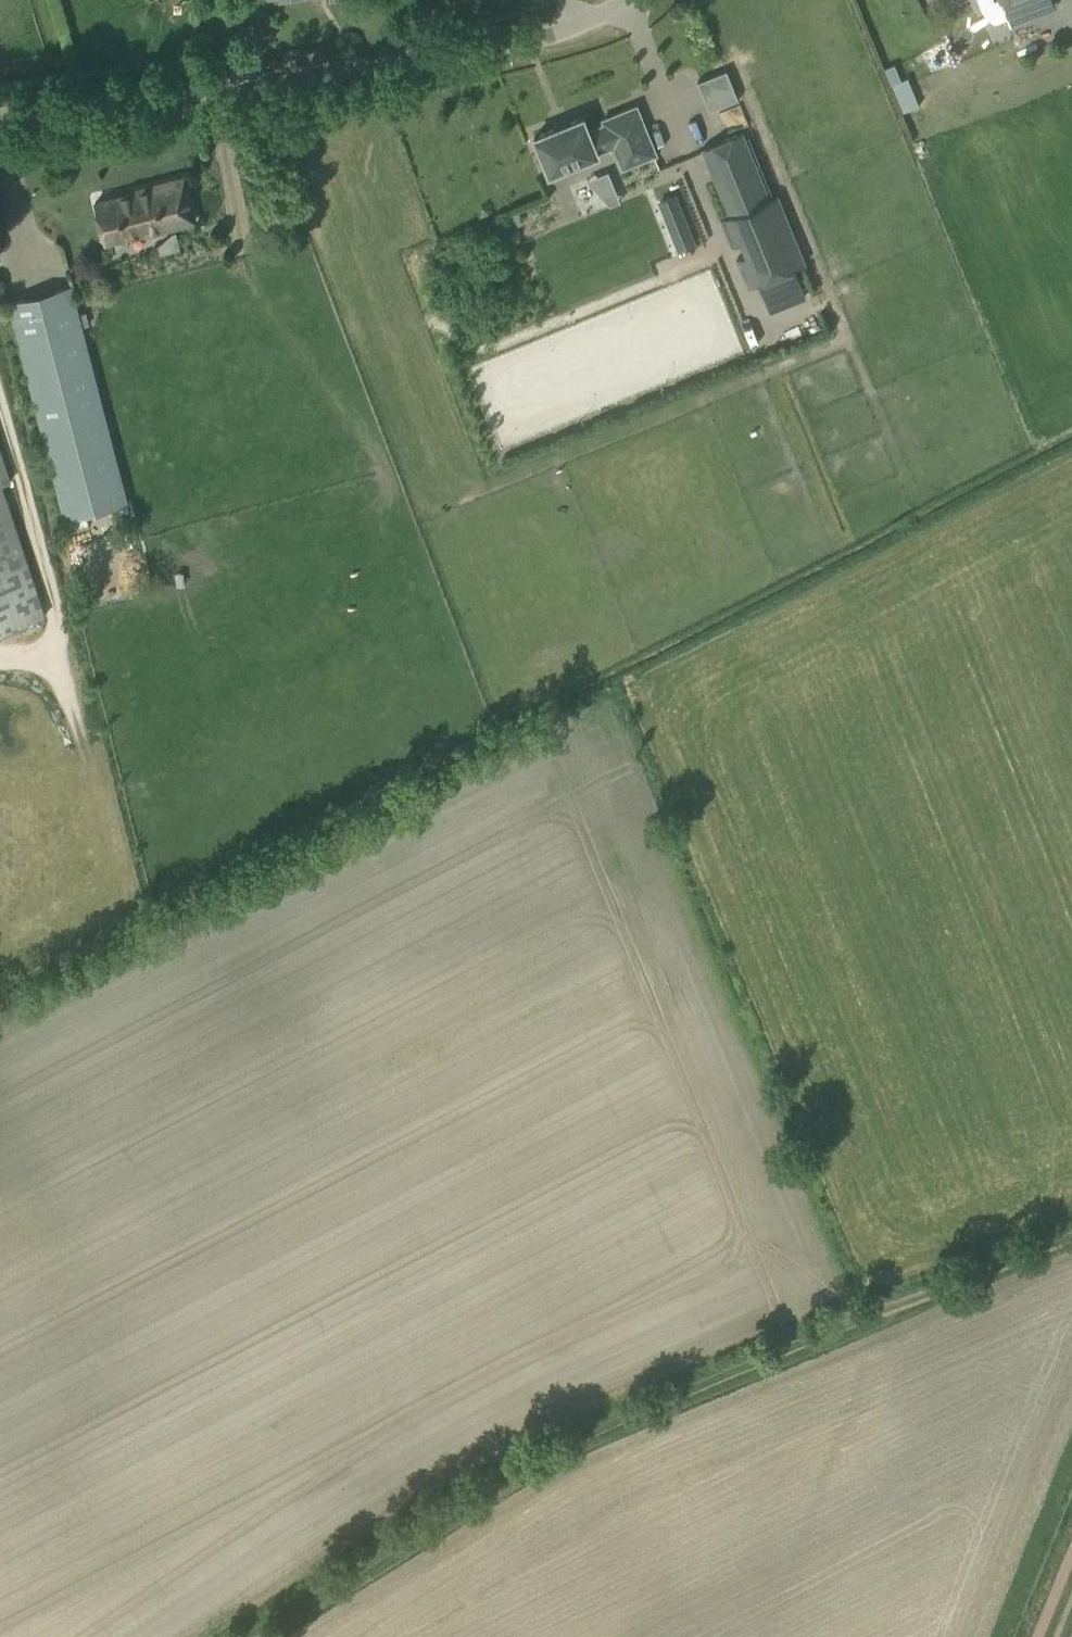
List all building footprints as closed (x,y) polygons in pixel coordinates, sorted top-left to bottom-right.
[(709,108),(738,97),(727,67),(697,78),(709,108)] [(909,75),(895,79),(904,108),(917,104),(909,75)] [(534,136),(534,138),(535,138),(549,171),(548,171),(549,173),(550,172),(596,153),(596,154),(598,153),(597,151),(613,144),(622,164),(621,165),(622,166),(624,166),(624,165),(653,153),(655,153),(654,151),(636,108),(636,107),(636,106),(634,106),(634,107),(605,119),(603,119),(603,121),(604,121),(605,124),(588,131),(583,118),(583,116),(581,117),(535,136),(535,135),(534,136)] [(737,257),(748,286),(805,263),(777,194),(769,197),(742,131),(701,147),(728,214),(721,217),(732,245),(741,242),(746,254),(737,257)] [(576,210),(617,203),(612,172),(571,179),(576,210)] [(95,202),(100,223),(106,245),(195,222),(183,177),(132,190),(133,192),(95,202)] [(674,195),(659,201),(662,207),(676,201),(674,195)] [(8,302),(64,518),(127,502),(71,286),(8,302)] [(44,614),(0,481),(10,478),(0,448),(0,629),(44,614)]
